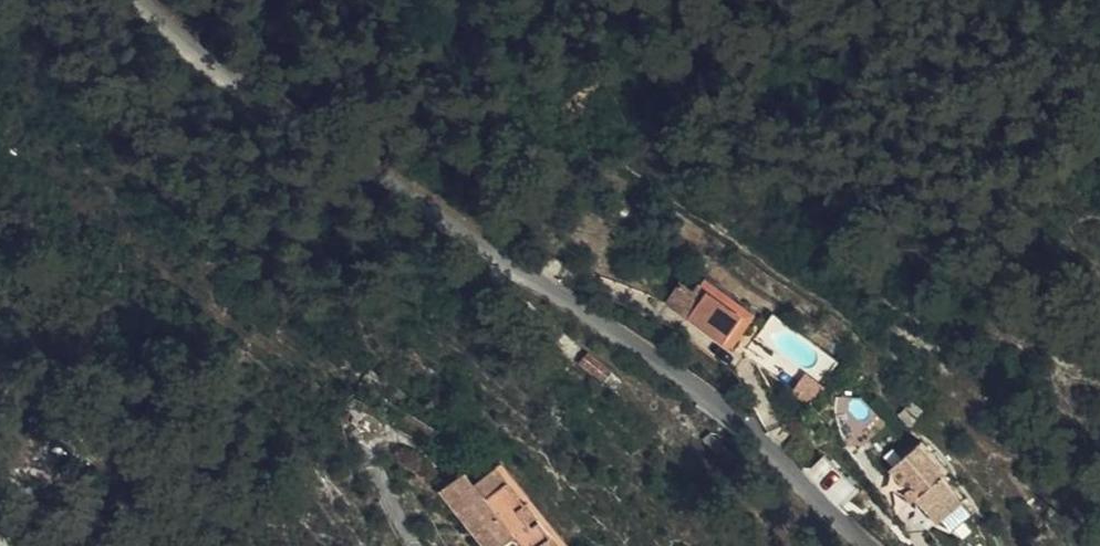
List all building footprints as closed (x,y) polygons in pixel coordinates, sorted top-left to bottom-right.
[(633,302),(706,354),(736,318),(683,282),(671,298),(647,283),(633,302)] [(922,536),(943,516),(913,481),(916,478),(891,448),(861,475),(878,494),(875,499),(881,505),(886,505),(906,527),(910,524),(922,536)] [(443,500),(486,545),(498,545),(556,545),(563,540),(537,511),(530,517),(517,500),(523,495),(490,458),(465,479),(443,500)] [(433,487),(443,500),(465,479),(455,467),(433,487)]
